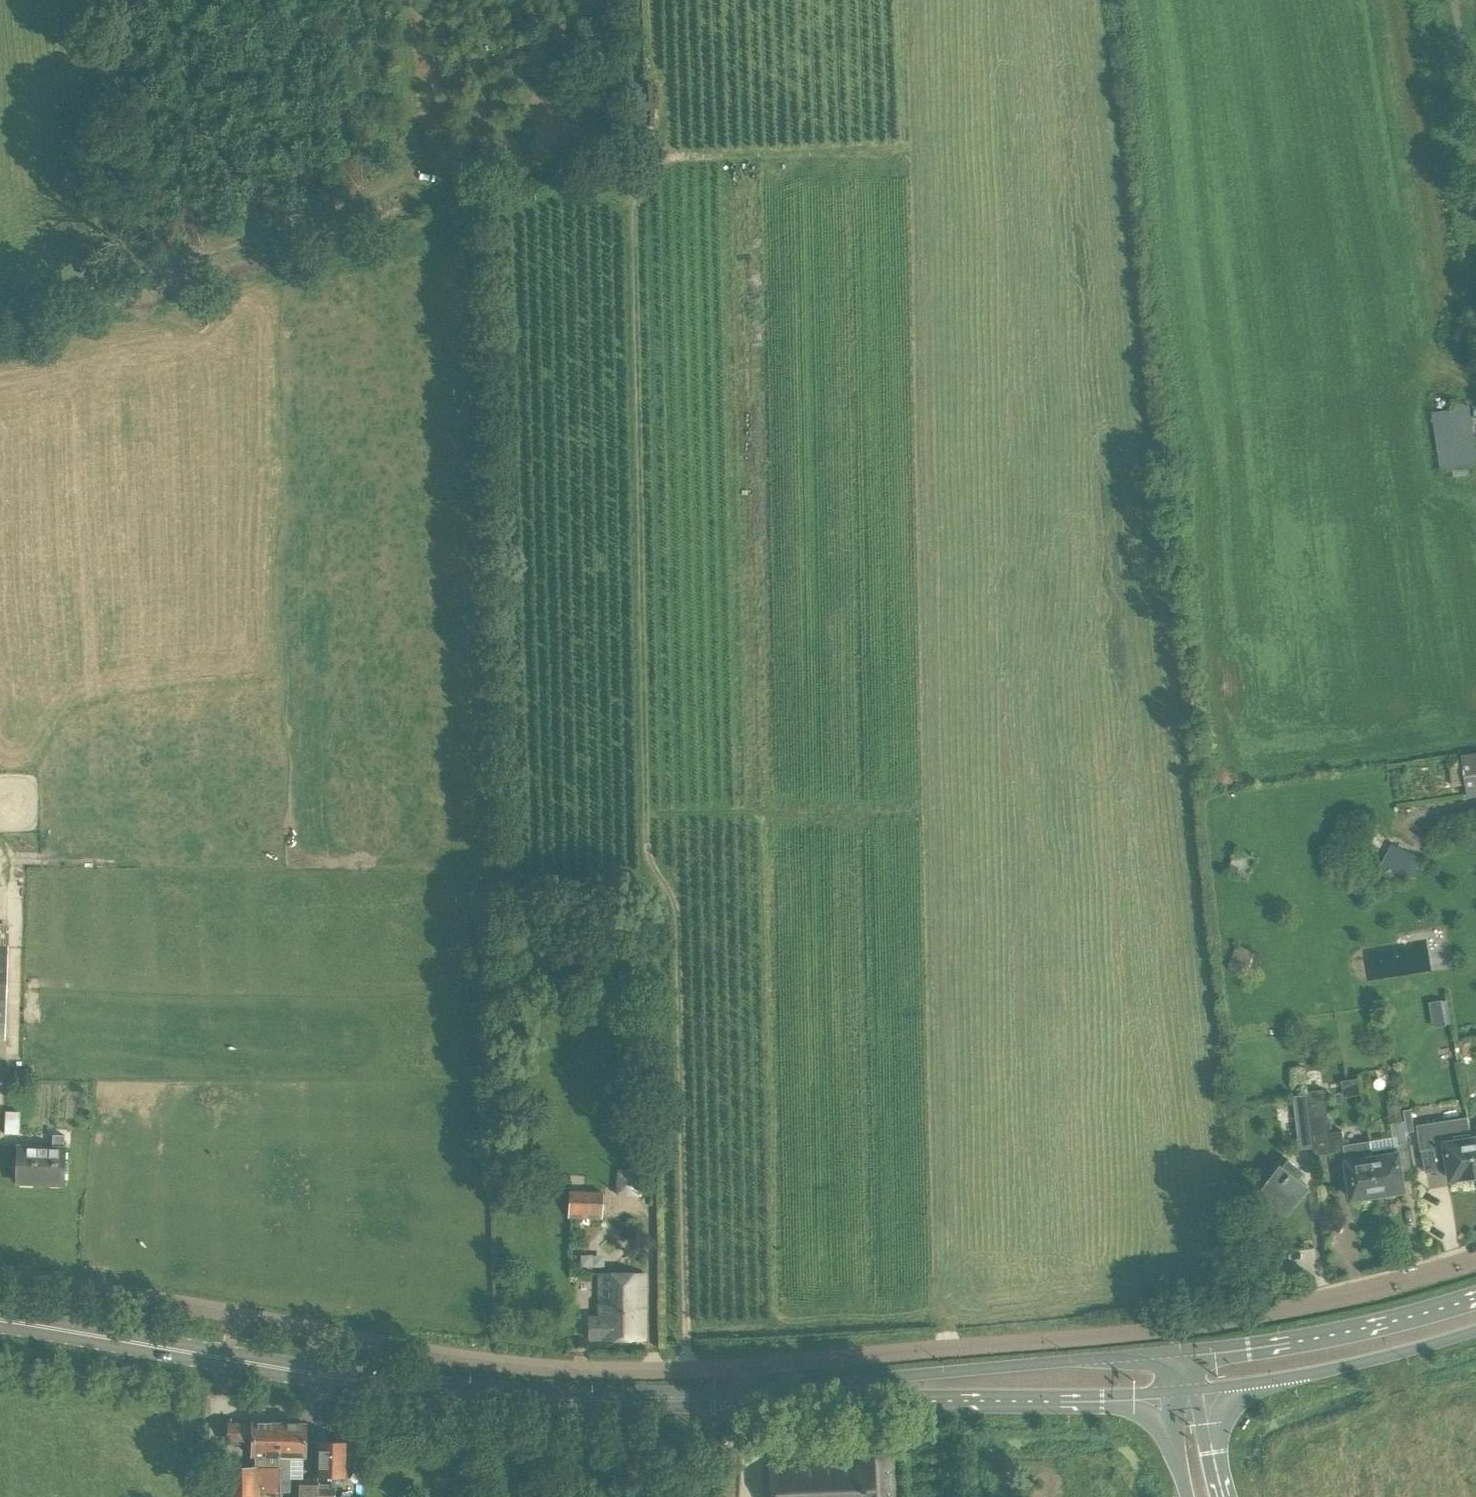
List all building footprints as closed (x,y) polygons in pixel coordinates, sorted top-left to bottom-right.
[(1433,413),(1441,470),(1475,465),(1475,450),(1470,405),(1463,406),(1464,409),(1433,413)] [(1463,756),(1469,795),(1475,794),(1475,754),(1463,756)] [(1406,874),(1416,854),(1393,843),(1383,863),(1406,874)] [(1255,857),(1236,849),(1226,870),(1246,879),(1255,857)] [(1255,953),(1236,945),(1227,967),(1245,975),(1255,953)] [(5,1039),(9,948),(0,948),(0,1038),(5,1039)] [(1445,997),(1432,999),(1434,1024),(1448,1023),(1445,997)] [(1303,1067),(1291,1068),(1293,1089),(1305,1088),(1303,1067)] [(1309,1094),(1315,1147),(1316,1155),(1345,1151),(1352,1198),(1379,1194),(1372,1150),(1370,1141),(1346,1144),(1344,1130),(1331,1132),(1325,1088),(1308,1090),(1309,1091),(1309,1094)] [(1300,1149),(1315,1147),(1309,1094),(1293,1095),(1300,1149)] [(1372,1150),(1379,1194),(1405,1190),(1398,1145),(1409,1143),(1405,1120),(1403,1104),(1387,1106),(1390,1122),(1391,1122),(1394,1143),(1397,1142),(1397,1146),(1372,1150)] [(1416,1130),(1412,1108),(1405,1109),(1408,1131),(1416,1130)] [(5,1110),(4,1121),(17,1122),(18,1110),(5,1110)] [(1426,1173),(1450,1169),(1451,1179),(1475,1175),(1475,1174),(1470,1132),(1468,1117),(1417,1124),(1421,1151),(1422,1150),(1426,1173)] [(65,1185),(66,1133),(54,1133),(54,1144),(18,1143),(16,1183),(65,1185)] [(1307,1172),(1289,1158),(1283,1165),(1281,1164),(1261,1190),(1288,1212),(1310,1186),(1301,1179),(1307,1172)] [(618,1168),(619,1188),(641,1187),(640,1167),(618,1168)] [(568,1218),(602,1218),(603,1191),(569,1190),(568,1218)] [(647,1272),(601,1272),(601,1315),(588,1315),(588,1339),(646,1339),(647,1272)] [(280,1464),(280,1422),(252,1422),(227,1422),(226,1442),(251,1443),(251,1454),(256,1455),(256,1464),(280,1464)] [(305,1423),(280,1422),(280,1464),(280,1478),(280,1491),(290,1491),(291,1456),(305,1457),(305,1423)] [(313,1496),(335,1496),(335,1487),(332,1487),(332,1475),(346,1476),(346,1440),(318,1439),(317,1475),(318,1478),(313,1478),(313,1496)] [(892,1452),(856,1453),(855,1459),(769,1464),(770,1496),(895,1496),(892,1452)] [(236,1465),(226,1466),(226,1496),(255,1496),(256,1467),(236,1467),(236,1465)] [(313,1478),(299,1477),(299,1496),(313,1496),(313,1478)]
